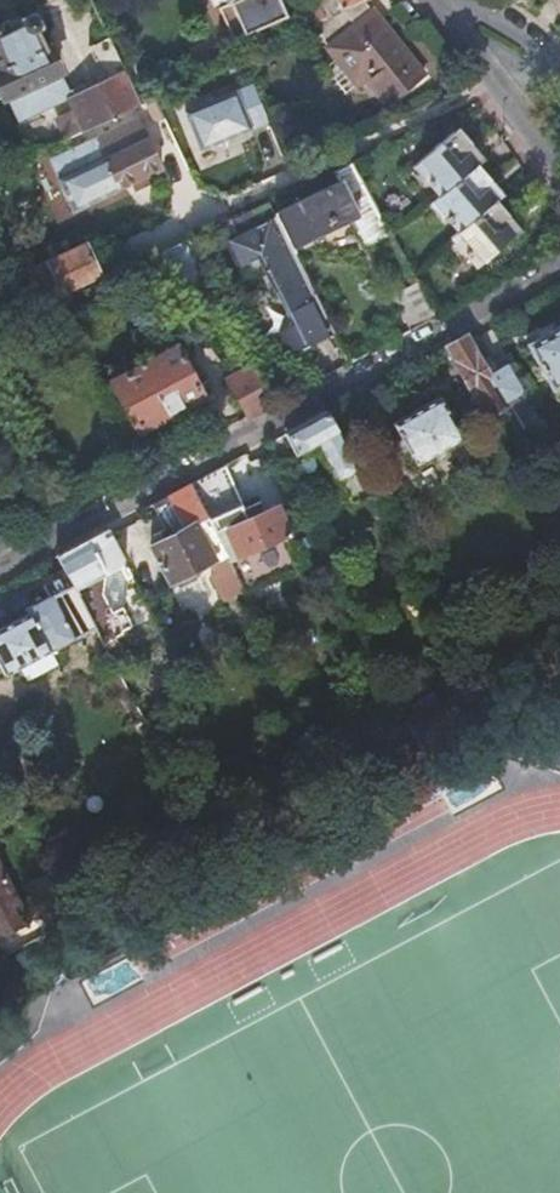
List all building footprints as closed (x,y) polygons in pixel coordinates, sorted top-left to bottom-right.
[(325,22),(364,3),(371,0),(315,0),(325,22)] [(364,3),(325,22),(313,28),(355,86),(365,80),(388,108),(424,80),(364,3)] [(72,93),(52,46),(50,47),(43,31),(47,29),(48,26),(43,13),(39,12),(29,17),(27,21),(29,26),(15,32),(12,25),(0,30),(0,95),(5,93),(7,98),(10,97),(20,121),(75,97),(72,93)] [(125,77),(108,41),(89,50),(102,78),(106,86),(76,100),(81,111),(58,122),(69,144),(90,133),(140,110),(125,77)] [(75,97),(76,100),(106,86),(102,78),(72,93),(75,97)] [(95,140),(52,161),(61,182),(58,184),(72,216),(120,193),(118,188),(160,168),(143,128),(134,124),(97,143),(95,140)] [(462,129),(455,135),(481,164),(488,159),(462,129)] [(481,164),(455,135),(411,173),(425,189),(430,185),(441,198),(429,208),(442,225),(447,220),(459,234),(448,243),(462,260),(466,256),(479,269),(518,236),(493,206),(499,201),(473,171),(481,164)] [(506,194),(481,164),(473,171),(499,201),(506,194)] [(384,223),(353,165),(333,174),(338,184),(274,215),(276,219),(292,251),(353,222),(360,235),(384,223)] [(493,206),(518,236),(525,230),(499,201),(493,206)] [(330,327),(292,251),(276,219),(227,244),(240,269),(255,262),(271,294),(279,297),(288,315),(279,331),(289,352),(308,344),(309,338),(330,327)] [(188,243),(162,256),(187,304),(213,291),(188,243)] [(64,294),(67,300),(79,295),(76,289),(97,278),(84,250),(29,276),(41,304),(64,294)] [(437,320),(418,285),(391,299),(411,334),(437,320)] [(308,344),(333,332),(330,327),(309,338),(308,344)] [(531,348),(556,393),(559,391),(559,331),(531,348)] [(507,405),(490,376),(468,338),(447,350),(487,416),(507,405)] [(171,350),(98,388),(122,437),(195,398),(171,350)] [(248,422),(274,408),(252,365),(226,380),(248,422)] [(507,405),(508,407),(524,397),(506,367),(490,376),(507,405)] [(439,403),(393,428),(414,470),(461,445),(439,403)] [(328,414),(288,435),(298,455),(320,443),(341,480),(355,506),(378,495),(365,467),(358,471),(328,414)] [(242,586),(244,591),(300,562),(273,510),(241,526),(214,474),(190,487),(226,556),(242,586)] [(226,556),(190,487),(151,508),(168,539),(150,549),(156,561),(169,587),(208,565),(213,575),(210,577),(221,597),(242,586),(226,556)] [(133,579),(126,566),(107,532),(56,559),(63,572),(92,626),(106,652),(126,642),(125,639),(135,634),(123,609),(113,615),(102,597),(106,576),(119,570),(126,583),(133,579)] [(126,583),(119,570),(106,576),(102,597),(113,615),(123,609),(126,583)] [(92,626),(63,572),(41,584),(47,596),(24,608),(26,614),(0,628),(0,669),(3,674),(92,626)] [(53,932),(75,920),(4,788),(0,790),(0,832),(36,898),(22,905),(0,864),(0,943),(32,925),(27,915),(41,908),(53,932)]
